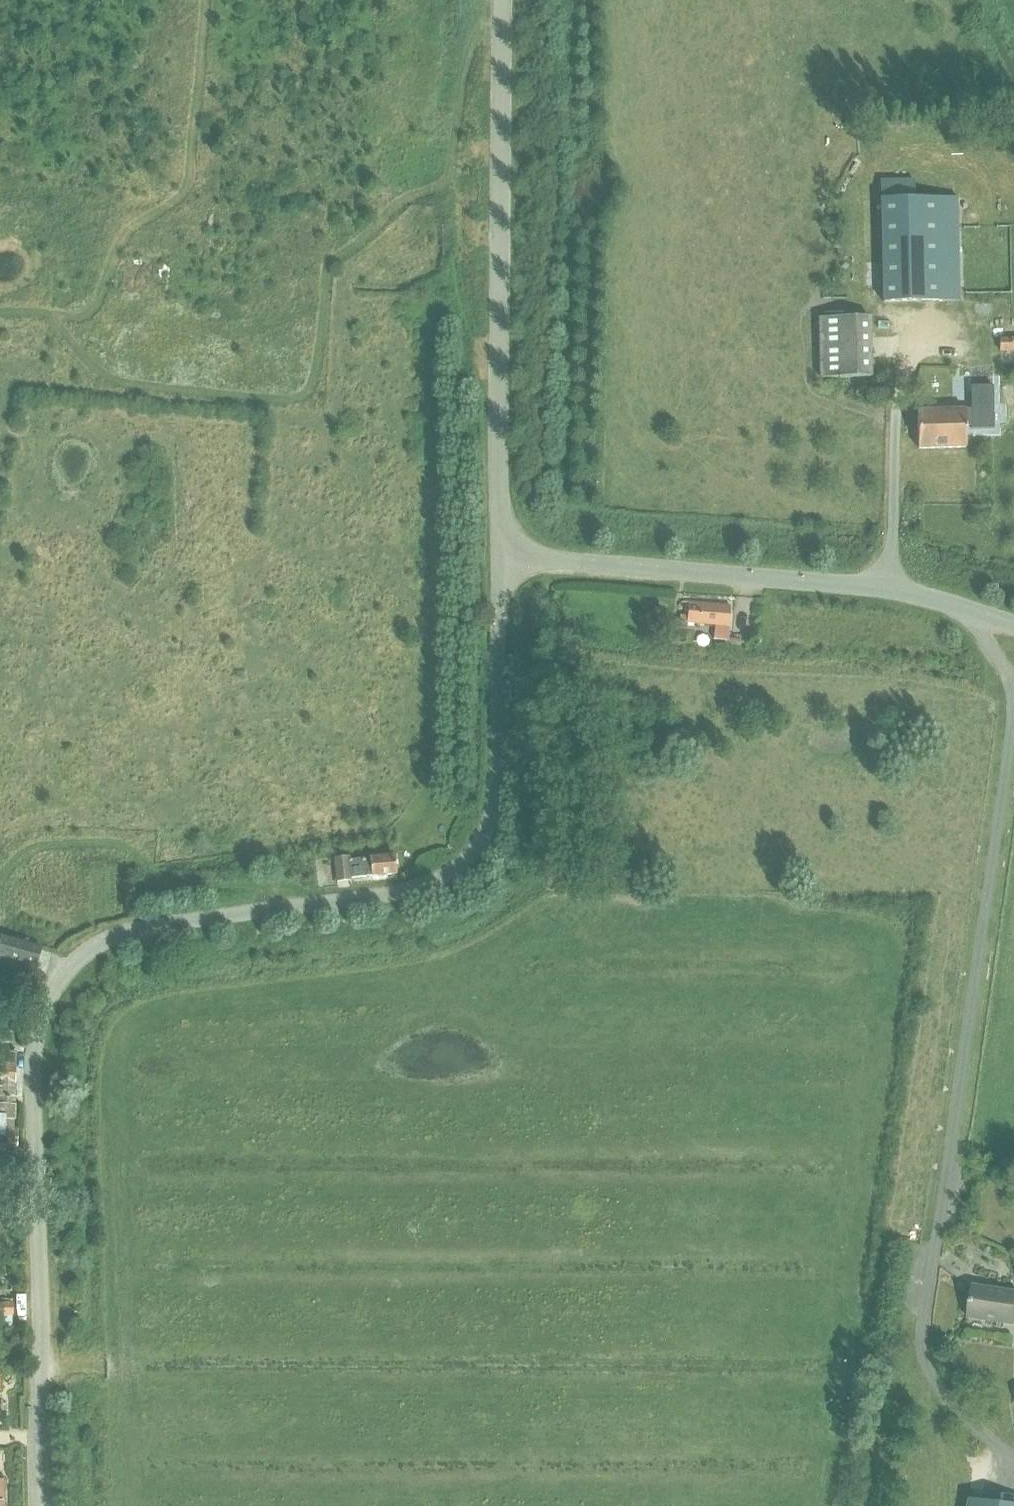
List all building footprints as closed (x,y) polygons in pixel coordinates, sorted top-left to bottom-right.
[(911,180),(878,180),(881,303),(956,301),(954,198),(911,199),(911,180)] [(868,318),(816,318),(817,378),(869,377),(868,318)] [(998,336),(998,350),(1013,350),(1013,336),(998,336)] [(990,366),(974,366),(959,366),(960,407),(916,408),(917,448),(963,447),(962,420),(975,419),(975,391),(991,390),(990,366)] [(715,623),(714,638),(727,639),(728,624),(730,604),(688,601),(687,615),(679,614),(679,620),(715,623)] [(371,877),(396,874),(394,854),(369,857),(369,858),(348,860),(347,857),(334,858),(336,882),(350,881),(350,878),(371,876),(371,877)] [(2,939),(0,948),(0,959),(36,967),(41,947),(2,939)] [(16,1147),(16,1128),(12,1128),(14,1051),(0,1051),(0,1147),(16,1147)] [(1013,1320),(1013,1292),(972,1286),(967,1318),(1013,1325),(1013,1320)]
